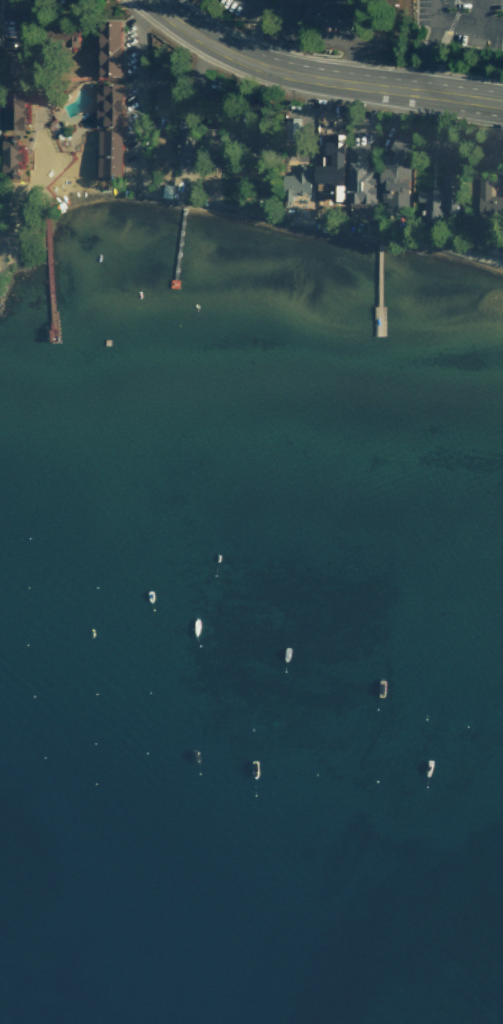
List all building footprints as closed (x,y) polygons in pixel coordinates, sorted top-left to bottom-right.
[(97,17),(121,17),(120,74),(96,74),(97,17)] [(81,21),(81,45),(47,44),(47,21),(81,21)] [(155,91),(155,115),(182,114),(182,79),(165,79),(165,91),(155,91)] [(100,85),(100,84),(119,83),(120,127),(94,127),(93,85),(100,85)] [(4,91),(27,91),(27,128),(4,128),(4,91)] [(282,141),(297,142),(298,118),(284,118),(282,141)] [(330,119),(331,142),(343,141),(342,119),(330,119)] [(193,150),(192,125),(177,126),(178,150),(193,150)] [(271,127),(270,150),(242,149),(243,126),(271,127)] [(400,126),(419,135),(409,156),(410,206),(381,206),(380,153),(387,153),(400,126)] [(97,129),(121,129),(121,176),(97,176),(97,129)] [(217,131),(202,131),(202,146),(216,147),(217,131)] [(4,135),(27,135),(27,172),(4,172),(4,135)] [(377,174),(377,205),(350,205),(349,145),(366,145),(366,166),(372,166),(372,174),(377,174)] [(345,157),(345,198),(336,198),(336,191),(318,191),(318,174),(331,174),(331,157),(345,157)] [(312,164),(312,194),(293,194),(293,200),(284,200),(284,175),(290,175),(290,171),(297,171),(297,164),(312,164)] [(418,189),(445,190),(445,176),(460,177),(459,211),(442,211),(442,222),(418,221),(418,189)] [(476,226),(502,226),(502,204),(490,203),(490,186),(477,185),(476,226)]
